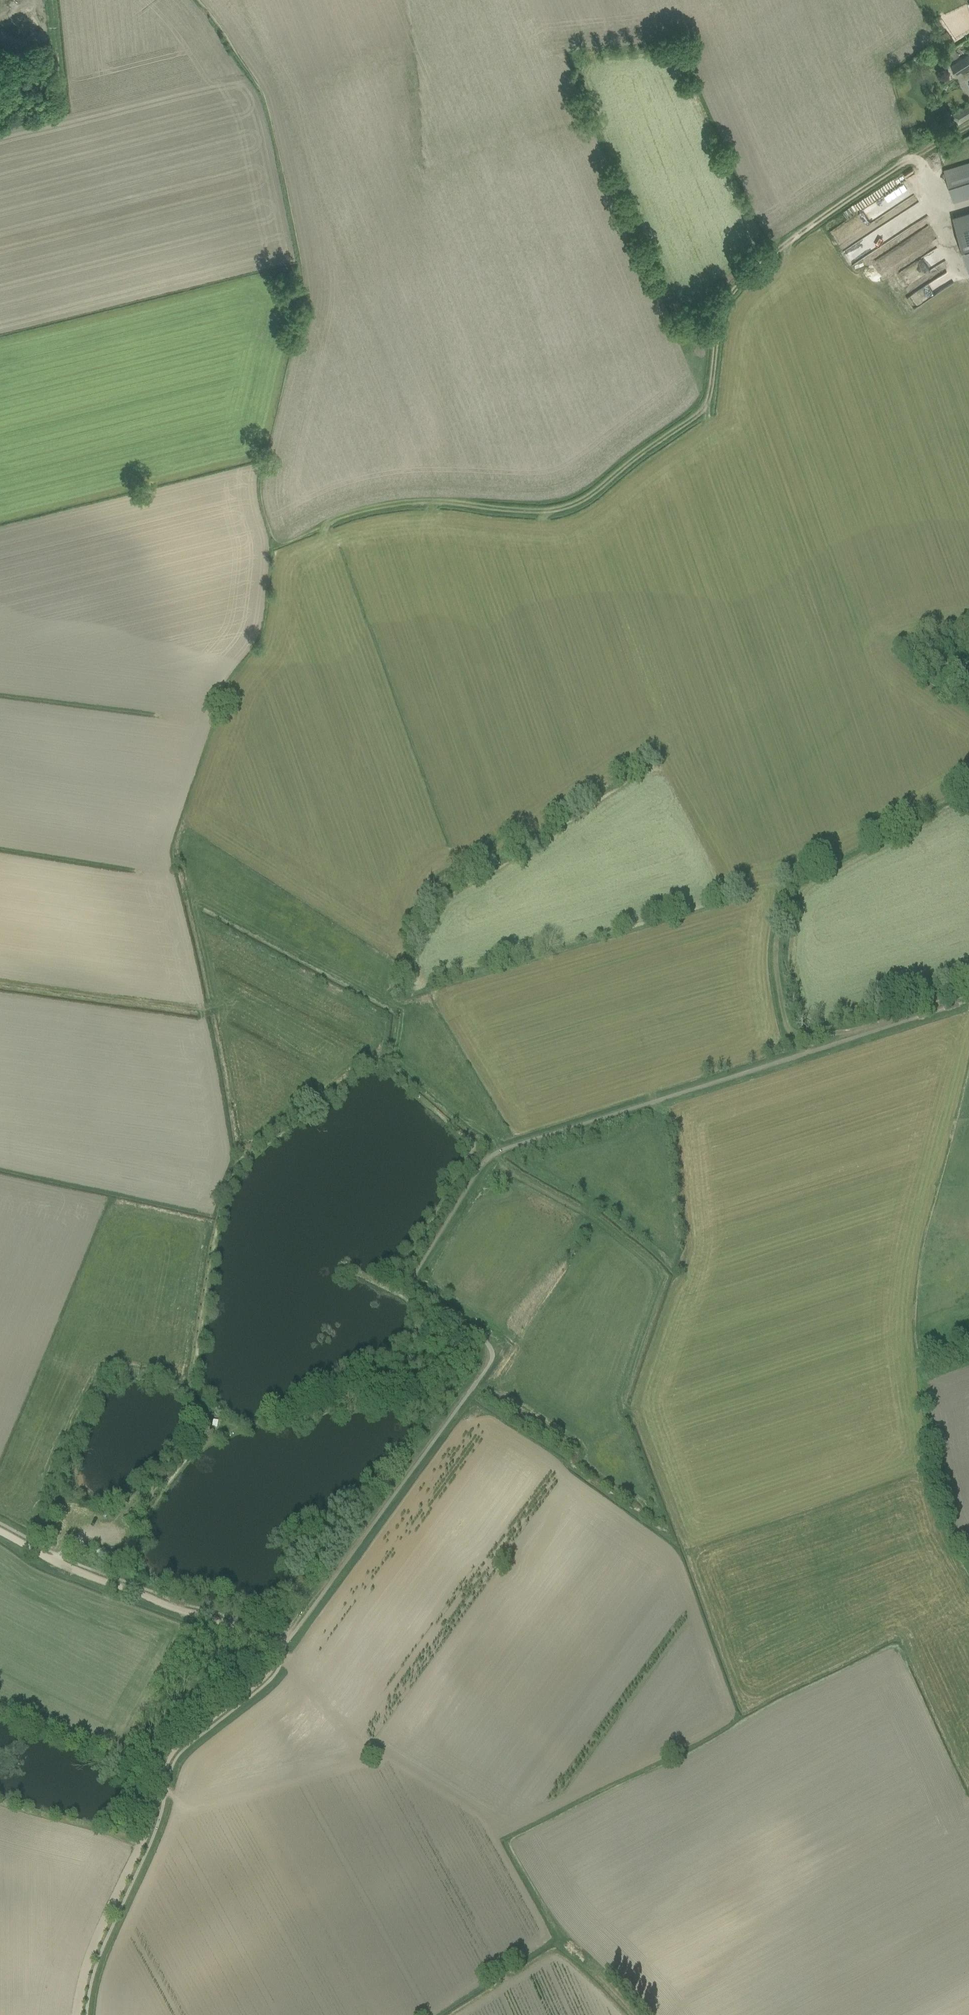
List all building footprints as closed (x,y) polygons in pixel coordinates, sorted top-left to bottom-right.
[(951,64),(958,73),(962,71),(963,71),(968,68),(968,53),(951,64)] [(952,114),(959,123),(968,117),(968,103),(952,114)] [(944,169),(954,201),(968,197),(968,161),(944,169)] [(953,217),(968,268),(968,212),(953,217)]
